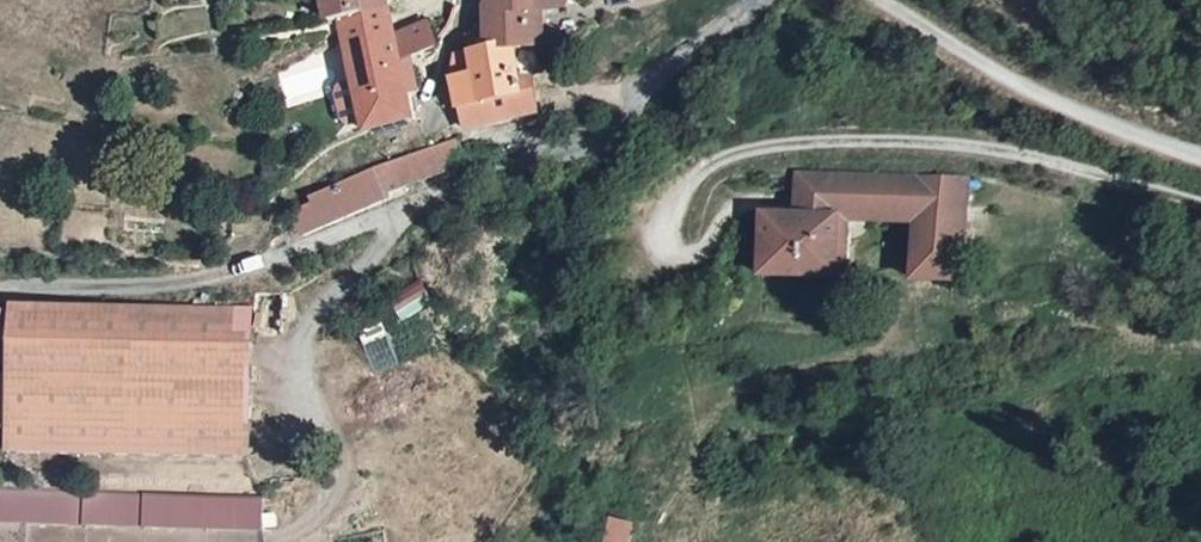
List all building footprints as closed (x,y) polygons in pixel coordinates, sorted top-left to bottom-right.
[(366,0),(326,0),(332,27),(348,24),(368,22),(366,0)] [(443,50),(437,23),(399,30),(392,0),(366,0),(368,22),(348,24),(377,137),(388,133),(419,123),(413,100),(403,66),(416,62),(444,54),(443,50)] [(475,43),(479,59),(530,53),(538,53),(538,46),(539,0),(500,0),(498,3),(493,15),(497,40),(475,43)] [(479,59),(475,43),(464,46),(465,60),(479,59)] [(530,53),(479,59),(465,60),(459,71),(457,78),(456,81),(465,115),(472,116),(475,132),(543,115),(530,53)] [(424,96),(416,62),(403,66),(413,100),(424,96)] [(464,144),(461,145),(384,169),(395,198),(473,172),(464,144)] [(395,198),(384,169),(317,197),(319,204),(298,213),(308,236),(397,204),(395,198)] [(802,177),(800,219),(842,219),(839,283),(852,284),(855,220),(922,231),(923,181),(802,177)] [(922,231),(919,285),(933,286),(965,287),(965,282),(969,184),(923,181),(922,231)] [(767,218),(765,278),(836,283),(839,283),(842,219),(800,219),(767,218)] [(388,301),(400,317),(426,297),(413,281),(388,301)] [(256,306),(16,302),(14,373),(13,425),(13,452),(254,456),(256,306)] [(14,373),(0,373),(0,425),(13,425),(14,373)] [(0,492),(0,538),(156,541),(267,541),(268,503),(275,503),(275,500),(0,492)] [(630,522),(602,517),(598,541),(626,541),(630,522)]
